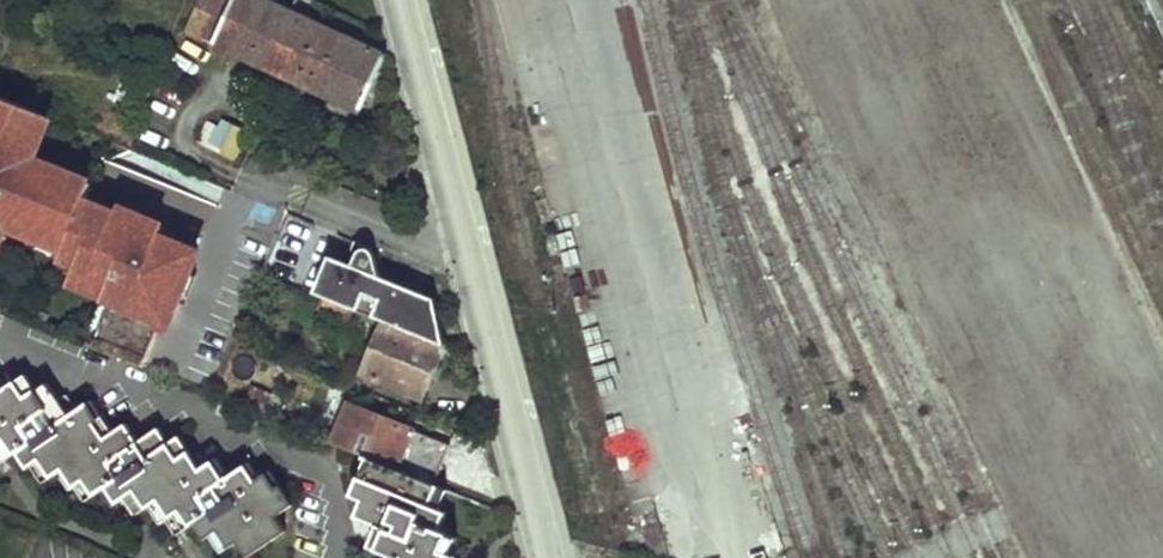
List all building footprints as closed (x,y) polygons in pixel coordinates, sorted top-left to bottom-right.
[(188,32),(364,112),(388,53),(308,16),(293,10),(272,0),(202,0),(188,32)] [(0,94),(0,224),(5,214),(34,227),(31,232),(35,234),(63,246),(60,256),(73,262),(81,266),(77,276),(84,286),(113,299),(94,345),(146,366),(163,326),(174,301),(179,302),(191,274),(200,253),(183,245),(162,237),(166,227),(170,219),(125,199),(119,214),(87,200),(95,181),(62,167),(63,162),(32,149),(47,114),(0,94)] [(208,122),(198,144),(234,161),(248,131),(218,117),(215,125),(208,122)] [(5,214),(0,224),(0,225),(8,228),(18,227),(31,232),(34,227),(5,214)] [(162,237),(183,245),(188,235),(166,227),(162,237)] [(63,246),(35,234),(34,239),(41,242),(44,249),(60,256),(63,246)] [(443,344),(446,346),(437,300),(423,295),(402,285),(389,280),(386,280),(373,252),(356,245),(347,267),(330,259),(315,295),(325,299),(354,310),(387,323),(443,344)] [(81,266),(73,262),(65,279),(74,291),(99,302),(89,324),(92,333),(88,343),(94,345),(113,299),(84,286),(77,276),(81,266)] [(200,278),(191,274),(179,302),(188,307),(200,278)] [(321,311),(349,323),(354,310),(325,299),(321,311)] [(179,302),(174,301),(163,326),(167,328),(179,302)] [(443,344),(387,323),(366,379),(420,400),(443,344)] [(6,459),(15,454),(24,468),(31,463),(43,482),(60,471),(70,486),(75,484),(86,500),(102,490),(112,505),(126,496),(138,514),(151,505),(161,521),(165,519),(174,513),(185,530),(194,525),(203,540),(211,535),(222,553),(238,543),(246,556),(286,531),(277,516),(294,505),(271,472),(260,479),(250,463),(230,476),(218,458),(201,469),(180,437),(169,444),(159,429),(139,443),(127,424),(113,433),(93,402),(79,411),(68,395),(59,400),(48,382),(36,389),(27,374),(0,392),(0,450),(6,459)] [(254,388),(246,407),(277,419),(284,400),(254,388)] [(368,456),(435,484),(450,447),(350,406),(335,443),(368,456)] [(448,550),(454,534),(444,531),(452,513),(449,512),(441,509),(449,489),(435,484),(368,456),(352,494),(362,499),(355,517),(377,527),(369,547),(390,556),(389,557),(445,557),(448,550)] [(449,489),(441,509),(449,512),(457,493),(449,489)] [(165,519),(177,536),(185,530),(174,513),(165,519)] [(454,534),(448,550),(458,554),(463,538),(454,534)] [(445,557),(460,557),(461,555),(458,554),(448,550),(445,557)]
